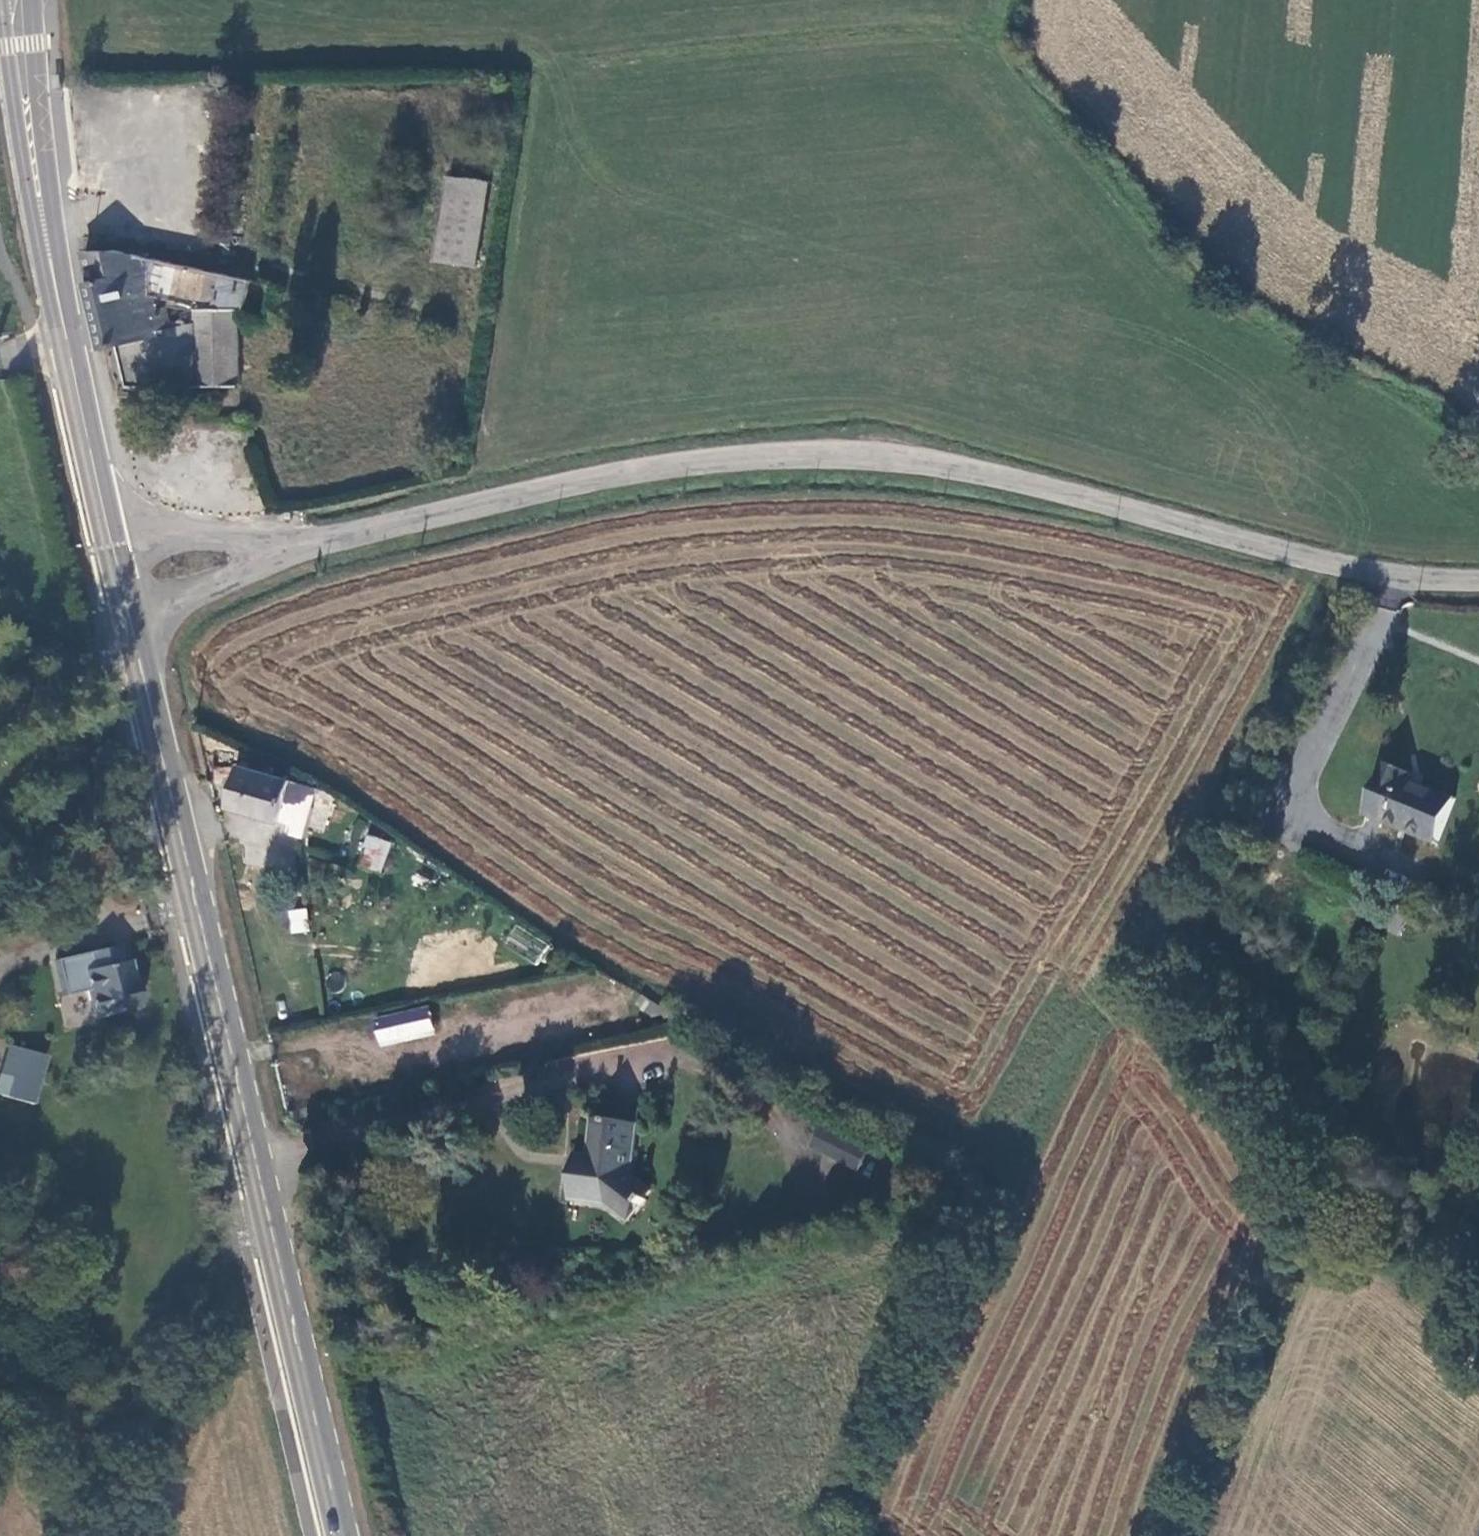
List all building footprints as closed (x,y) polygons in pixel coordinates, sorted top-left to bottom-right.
[(476,275),(492,190),(452,183),(436,267),(476,275)] [(163,259),(118,248),(87,253),(93,280),(89,280),(102,345),(119,342),(125,372),(163,365),(166,384),(179,384),(180,389),(196,390),(199,386),(239,386),(236,311),(246,311),(247,282),(163,259)] [(163,365),(125,372),(127,383),(166,384),(163,365)] [(277,819),(290,781),(238,765),(227,803),(277,819)] [(1405,784),(1390,778),(1369,828),(1433,854),(1451,810),(1403,790),(1405,784)] [(316,789),(290,781),(277,819),(304,828),(316,789)] [(365,835),(357,866),(382,873),(390,841),(365,835)] [(306,908),(287,910),(290,934),(309,931),(306,908)] [(86,1017),(134,1008),(125,961),(117,962),(113,945),(80,952),(84,969),(77,970),(86,1017)] [(418,1027),(414,1007),(377,1014),(381,1035),(418,1027)] [(32,1104),(46,1058),(13,1049),(0,1093),(0,1095),(32,1104)] [(633,1170),(639,1122),(596,1117),(590,1156),(580,1154),(571,1195),(608,1202),(634,1223),(659,1194),(633,1170)] [(872,1148),(824,1125),(816,1142),(864,1164),(872,1148)]
